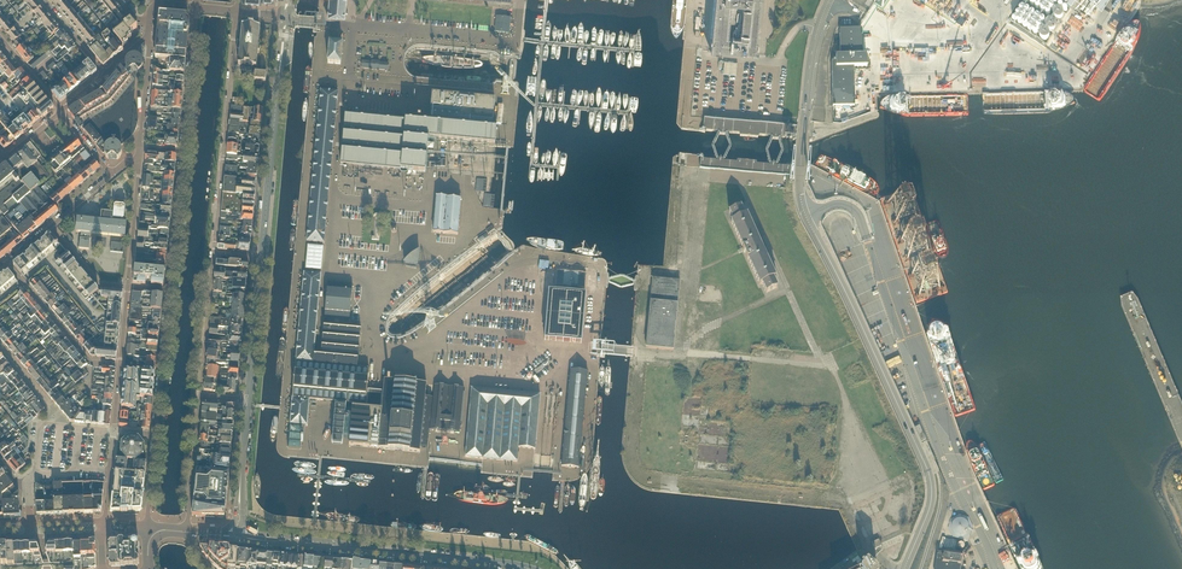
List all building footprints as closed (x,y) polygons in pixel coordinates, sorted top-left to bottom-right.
[(115,0),(109,0),(104,4),(108,9),(117,2),(115,0)] [(348,9),(346,9),(347,0),(329,0),(328,15),(345,17),(346,13),(347,13),(348,9)] [(727,52),(755,55),(761,0),(714,0),(710,37),(713,37),(711,51),(727,52)] [(1071,9),(1077,0),(1058,0),(1071,9)] [(1102,17),(1113,0),(1084,0),(1102,17)] [(39,7),(35,2),(35,1),(29,7),(29,6),(25,9),(26,11),(29,9),(31,11),(29,13),(30,14),(33,11),(36,9),(40,13),(43,11),(41,8),(39,7)] [(70,6),(66,1),(59,6),(58,7),(62,12),(70,6)] [(112,14),(120,6),(117,2),(108,9),(112,14)] [(65,17),(74,10),(70,6),(62,12),(66,17),(65,17)] [(115,18),(124,11),(120,6),(112,14),(115,18)] [(40,13),(36,9),(33,11),(34,13),(36,16),(34,18),(35,19),(37,18),(39,20),(36,23),(37,24),(41,21),(47,16),(47,15),(43,11),(40,13)] [(1056,20),(1058,20),(1060,20),(1061,19),(1062,18),(1063,16),(1063,14),(1063,13),(1062,11),(1060,10),(1059,9),(1057,9),(1055,10),(1054,11),(1053,12),(1052,14),(1052,15),(1053,17),(1053,18),(1055,20),(1056,20)] [(69,22),(77,15),(74,10),(65,17),(69,22)] [(119,23),(128,16),(124,11),(115,18),(119,23)] [(52,19),(51,17),(48,14),(47,15),(47,16),(41,21),(44,26),(52,19)] [(73,27),(81,20),(77,15),(69,22),(73,27)] [(189,33),(189,24),(189,23),(189,22),(188,22),(187,21),(187,17),(160,15),(156,57),(164,58),(164,59),(186,61),(186,60),(186,53),(187,53),(187,52),(187,45),(187,44),(188,37),(188,36),(187,36),(188,33),(189,33)] [(113,34),(131,20),(128,16),(119,23),(119,24),(120,25),(118,27),(120,29),(116,32),(113,29),(110,31),(113,34)] [(509,33),(511,18),(497,17),(495,32),(509,33)] [(9,23),(5,18),(0,22),(0,28),(1,30),(3,28),(9,23)] [(961,18),(957,24),(963,28),(967,22),(961,18)] [(56,24),(54,21),(52,19),(44,26),(48,30),(57,23),(56,24)] [(1050,30),(1052,31),(1054,30),(1055,29),(1056,28),(1057,26),(1057,24),(1056,23),(1056,21),(1054,20),(1053,20),(1051,19),(1049,20),(1048,21),(1047,22),(1046,24),(1046,26),(1046,27),(1047,29),(1049,30),(1050,30)] [(13,26),(11,24),(14,21),(13,20),(12,20),(9,23),(3,28),(7,33),(10,31),(14,35),(17,32),(15,30),(13,28),(16,26),(15,25),(13,26)] [(77,31),(85,24),(81,20),(73,27),(77,31)] [(132,31),(137,27),(131,20),(113,34),(123,46),(128,42),(127,40),(132,37),(131,35),(133,33),(133,32),(132,31)] [(53,35),(61,28),(57,23),(48,30),(53,35)] [(80,36),(89,29),(85,24),(77,31),(80,36)] [(249,26),(243,26),(242,26),(241,42),(238,41),(237,49),(240,50),(239,65),(242,66),(242,71),(246,72),(245,76),(255,76),(255,80),(257,80),(257,83),(261,83),(262,81),(266,81),(267,74),(252,72),(253,67),(256,67),(257,67),(258,50),(260,50),(260,49),(260,46),(261,45),(259,45),(260,28),(260,27),(254,27),(254,26),(253,26),(253,27),(250,27),(250,26),(249,26)] [(862,29),(862,28),(860,28),(860,29),(840,30),(840,56),(836,56),(836,61),(832,62),(833,107),(855,106),(854,67),(867,67),(867,55),(863,55),(862,36),(862,29)] [(55,44),(66,34),(62,29),(56,35),(58,38),(54,42),(55,44)] [(84,41),(93,34),(89,29),(80,36),(84,41)] [(1044,40),(1045,40),(1047,40),(1049,39),(1050,38),(1050,36),(1050,34),(1050,33),(1049,31),(1048,30),(1046,29),(1044,29),(1043,30),(1041,31),(1040,32),(1039,34),(1039,35),(1040,37),(1041,39),(1042,40),(1044,40)] [(21,35),(18,33),(20,31),(19,30),(17,32),(14,35),(10,31),(7,33),(8,35),(15,43),(24,34),(23,33),(21,35)] [(108,31),(102,36),(105,42),(109,47),(112,50),(113,49),(117,55),(123,50),(108,31)] [(59,46),(70,38),(66,34),(55,44),(52,46),(51,48),(49,49),(52,52),(55,50),(59,46)] [(88,46),(95,40),(97,39),(93,34),(84,41),(88,46)] [(16,50),(28,40),(26,38),(22,41),(20,39),(13,45),(16,50)] [(65,48),(72,42),(70,38),(59,46),(63,50),(65,48)] [(102,40),(101,42),(99,39),(96,42),(95,40),(88,46),(87,46),(104,66),(111,60),(106,54),(103,51),(108,47),(102,40)] [(60,60),(66,55),(76,46),(72,42),(65,48),(67,50),(58,58),(60,60)] [(341,65),(343,44),(330,43),(329,53),(328,63),(341,65)] [(29,52),(35,47),(33,45),(27,50),(24,45),(17,51),(22,57),(29,52)] [(28,63),(34,58),(30,54),(36,49),(35,47),(29,52),(22,57),(28,63)] [(106,54),(111,60),(117,55),(113,49),(112,50),(109,47),(107,49),(108,53),(106,54)] [(34,70),(52,54),(47,49),(29,65),(34,70)] [(74,107),(68,112),(100,149),(101,149),(102,151),(103,153),(105,153),(105,154),(105,155),(106,156),(106,157),(107,158),(108,159),(118,159),(118,160),(119,159),(120,158),(121,157),(122,155),(122,153),(122,151),(122,149),(121,148),(121,147),(131,138),(132,138),(133,136),(134,134),(135,132),(136,131),(137,128),(138,126),(138,124),(138,122),(138,120),(138,118),(138,116),(138,114),(137,112),(136,110),(136,108),(135,106),(134,105),(137,78),(136,78),(137,74),(138,73),(139,73),(141,72),(141,71),(142,70),(143,69),(143,68),(144,66),(144,64),(143,62),(143,61),(142,59),(141,58),(140,58),(139,57),(137,56),(136,56),(134,56),(132,56),(131,57),(129,58),(128,59),(127,60),(127,61),(126,63),(126,64),(126,65),(126,66),(126,67),(126,68),(127,69),(127,70),(128,70),(125,72),(121,67),(107,84),(106,84),(105,84),(104,84),(103,85),(102,86),(101,87),(101,88),(101,90),(102,91),(102,90),(102,91),(100,93),(100,92),(74,107)] [(431,57),(419,60),(431,65),(441,68),(460,70),(475,70),(482,68),(483,67),(483,65),(482,64),(476,61),(463,59),(444,57),(431,57)] [(185,73),(186,61),(164,59),(164,62),(166,62),(166,64),(167,64),(167,66),(168,66),(168,71),(175,72),(185,73)] [(92,76),(97,71),(92,65),(90,62),(89,61),(89,62),(83,66),(92,76)] [(5,73),(12,67),(8,62),(0,68),(5,73)] [(379,63),(379,62),(372,62),(363,62),(362,64),(362,68),(372,69),(371,69),(379,70),(379,69),(388,70),(389,67),(389,64),(379,63)] [(724,75),(737,76),(738,65),(725,63),(724,75)] [(92,76),(83,66),(78,70),(81,74),(84,76),(86,79),(91,75),(92,76)] [(10,79),(17,73),(12,67),(5,73),(9,79),(10,79)] [(18,80),(25,74),(21,69),(17,73),(10,79),(11,80),(12,79),(13,80),(16,78),(18,80)] [(81,84),(86,79),(84,76),(81,74),(78,70),(73,75),(76,78),(79,81),(81,84)] [(23,84),(29,78),(25,74),(18,80),(13,84),(15,86),(21,82),(23,84)] [(75,88),(81,84),(79,81),(76,78),(73,75),(70,77),(69,78),(68,79),(75,88)] [(23,91),(33,83),(29,78),(23,84),(9,95),(14,100),(19,96),(16,93),(21,89),(23,91)] [(70,92),(75,88),(68,79),(63,84),(66,87),(67,89),(70,92)] [(35,86),(33,84),(19,96),(27,105),(29,104),(34,109),(37,113),(49,103),(47,100),(43,95),(39,91),(35,86)] [(66,98),(65,97),(70,93),(70,92),(67,89),(66,87),(63,84),(59,86),(58,88),(66,98)] [(60,103),(66,98),(58,88),(52,92),(52,93),(56,97),(57,98),(60,102),(60,103)] [(338,92),(321,90),(307,242),(324,243),(338,92)] [(174,93),(167,93),(152,91),(151,101),(152,102),(152,106),(151,106),(151,107),(181,110),(183,94),(174,93)] [(466,97),(433,94),(430,121),(421,120),(421,119),(418,119),(418,120),(409,119),(395,118),(395,113),(390,113),(368,111),(364,110),(364,115),(349,113),(346,113),(341,164),(343,164),(359,165),(400,169),(406,170),(426,172),(429,138),(495,145),(497,127),(492,127),(493,122),(495,100),(466,97)] [(36,114),(40,119),(39,119),(40,120),(54,108),(50,104),(49,102),(49,103),(37,113),(36,114)] [(230,121),(244,122),(246,122),(247,122),(248,123),(250,110),(250,108),(232,106),(230,121)] [(181,116),(181,110),(151,107),(151,112),(164,113),(164,112),(168,112),(168,114),(181,116)] [(262,124),(263,109),(251,108),(250,110),(248,123),(262,124)] [(27,119),(26,120),(32,126),(32,125),(39,119),(40,119),(36,114),(35,113),(34,113),(27,119)] [(24,117),(19,121),(26,130),(29,128),(30,129),(32,127),(32,125),(32,126),(26,120),(27,119),(24,117)] [(19,121),(13,126),(13,127),(21,136),(24,134),(23,132),(26,130),(19,121)] [(242,130),(238,129),(230,129),(229,134),(244,135),(261,137),(261,130),(250,129),(250,133),(245,133),(246,130),(242,129),(242,130)] [(0,141),(0,144),(5,150),(16,140),(11,135),(6,140),(4,137),(0,141)] [(178,137),(170,137),(166,136),(166,140),(159,140),(158,145),(177,147),(178,137)] [(71,159),(84,149),(76,139),(68,146),(67,146),(63,150),(71,159)] [(45,160),(31,144),(26,148),(33,157),(36,160),(37,159),(38,160),(39,159),(44,164),(46,162),(45,160)] [(238,149),(238,146),(228,145),(227,154),(239,155),(240,154),(241,153),(237,152),(237,151),(239,151),(239,149),(238,149)] [(260,148),(245,147),(242,146),(242,151),(246,151),(245,157),(259,159),(260,148)] [(63,166),(71,159),(63,150),(60,147),(53,154),(63,166)] [(36,160),(33,157),(26,148),(16,156),(28,170),(35,164),(38,168),(41,166),(36,160)] [(85,161),(91,157),(86,151),(80,156),(83,159),(85,161)] [(176,163),(177,156),(146,153),(146,161),(154,161),(158,162),(163,162),(176,163)] [(63,166),(53,154),(48,157),(45,160),(46,162),(55,173),(63,166)] [(31,193),(37,188),(38,187),(41,185),(28,170),(16,156),(7,164),(6,165),(31,193)] [(259,159),(245,157),(227,156),(226,165),(230,165),(231,160),(238,161),(238,159),(242,160),(241,163),(246,163),(258,165),(259,159)] [(95,173),(100,168),(95,161),(89,166),(95,173)] [(6,165),(5,165),(5,166),(4,167),(0,170),(0,211),(4,216),(31,193),(6,165)] [(89,177),(95,173),(89,166),(84,171),(89,177)] [(237,179),(238,167),(226,166),(225,177),(237,179)] [(84,182),(89,177),(84,171),(78,175),(84,182)] [(175,174),(165,174),(165,182),(174,183),(175,175),(175,174)] [(78,186),(84,182),(78,175),(73,180),(77,184),(78,186)] [(150,189),(150,188),(150,184),(151,181),(151,177),(144,176),(143,188),(150,189)] [(238,195),(255,197),(256,183),(239,181),(237,181),(237,179),(225,177),(223,194),(237,195),(238,195)] [(78,186),(77,184),(73,180),(67,185),(73,191),(78,186)] [(173,191),(174,183),(165,182),(164,190),(173,191)] [(67,196),(73,191),(67,185),(61,189),(67,196)] [(58,211),(55,206),(38,187),(37,188),(31,193),(19,203),(21,205),(35,222),(33,224),(38,229),(38,228),(58,211)] [(61,201),(67,196),(61,189),(56,194),(61,201)] [(172,199),(173,191),(164,190),(163,198),(172,199)] [(56,205),(61,201),(56,194),(50,199),(56,205)] [(236,201),(237,195),(223,194),(222,212),(227,213),(231,213),(238,213),(240,214),(253,215),(255,202),(237,201),(236,201)] [(447,198),(447,197),(437,196),(434,233),(437,233),(458,235),(461,199),(447,198)] [(172,207),(172,199),(163,198),(162,206),(172,207)] [(126,202),(125,201),(117,200),(115,201),(114,213),(102,212),(101,221),(92,220),(92,217),(86,216),(86,220),(78,219),(77,232),(82,233),(81,238),(81,239),(80,248),(80,249),(90,250),(90,249),(89,249),(90,240),(91,239),(90,239),(91,234),(125,237),(127,224),(123,223),(123,219),(123,220),(124,218),(125,216),(126,202)] [(171,213),(172,207),(162,206),(141,204),(141,210),(156,211),(171,213)] [(6,217),(24,240),(38,229),(33,224),(35,222),(21,205),(6,217)] [(741,207),(740,207),(730,212),(730,211),(729,212),(733,221),(731,222),(744,249),(743,249),(744,251),(747,259),(748,258),(760,285),(762,284),(766,293),(767,293),(777,288),(778,288),(774,279),(776,278),(764,252),(767,250),(762,240),(759,241),(747,215),(745,216),(741,207)] [(170,219),(171,213),(156,211),(155,215),(150,215),(150,214),(141,213),(140,216),(170,219)] [(380,240),(382,214),(376,214),(374,215),(374,216),(375,216),(373,237),(372,237),(372,240),(380,240)] [(170,226),(170,219),(140,216),(140,223),(146,223),(146,220),(155,221),(154,224),(162,225),(170,226)] [(10,230),(12,228),(2,217),(0,219),(0,238),(10,230)] [(252,229),(253,222),(239,220),(237,220),(233,220),(233,223),(243,224),(242,228),(252,229)] [(149,235),(149,230),(139,229),(138,237),(151,238),(151,235),(149,235)] [(67,232),(64,234),(71,243),(74,240),(67,232)] [(50,234),(45,238),(48,242),(49,243),(53,247),(55,246),(56,244),(58,243),(59,242),(51,233),(50,234)] [(17,246),(23,241),(18,235),(12,240),(17,246)] [(488,238),(487,237),(486,235),(483,237),(482,237),(478,240),(481,243),(485,240),(488,238)] [(45,238),(41,241),(43,243),(41,244),(44,246),(45,247),(48,251),(53,247),(49,243),(48,242),(45,238)] [(11,251),(17,246),(12,240),(6,246),(11,251)] [(250,252),(251,242),(240,241),(239,251),(250,252)] [(231,243),(226,242),(225,246),(225,249),(236,251),(237,244),(230,243),(231,243)] [(39,243),(35,246),(38,250),(39,252),(43,256),(48,251),(45,247),(44,246),(41,244),(40,245),(39,243)] [(111,252),(124,253),(125,244),(112,243),(111,252)] [(322,271),(324,247),(308,245),(306,269),(322,271)] [(11,251),(6,246),(0,251),(5,256),(11,251)] [(35,246),(30,251),(33,255),(34,256),(38,260),(43,256),(39,252),(38,250),(35,246)] [(27,256),(26,257),(28,259),(29,261),(32,265),(38,260),(34,256),(33,255),(30,251),(26,254),(27,256)] [(478,272),(494,259),(492,256),(489,252),(485,254),(481,253),(477,254),(466,264),(468,266),(466,271),(448,279),(438,287),(435,298),(438,299),(454,292),(460,288),(467,284),(469,280),(478,273),(480,278),(482,276),(485,275),(489,272),(489,270),(486,268),(478,272)] [(58,261),(63,266),(66,264),(67,263),(72,258),(68,253),(67,253),(63,257),(62,258),(58,261)] [(159,255),(149,254),(137,253),(136,259),(142,260),(143,257),(146,257),(146,260),(166,262),(167,256),(159,255)] [(418,268),(419,253),(402,267),(418,268)] [(109,254),(98,254),(97,263),(109,263),(109,254)] [(23,256),(19,260),(22,263),(24,265),(27,269),(32,265),(29,261),(28,259),(26,257),(25,258),(23,256)] [(66,264),(63,266),(67,271),(70,269),(72,268),(77,264),(72,258),(67,263),(66,264)] [(19,260),(14,264),(18,270),(22,274),(22,273),(25,270),(27,269),(24,265),(22,263),(19,260)] [(142,264),(143,261),(136,260),(135,267),(148,269),(148,265),(145,264),(145,265),(142,264)] [(249,264),(229,262),(229,267),(229,268),(240,269),(248,270),(249,264)] [(70,269),(67,271),(72,277),(75,274),(76,273),(79,270),(78,269),(80,268),(77,264),(72,268),(70,269)] [(164,280),(165,270),(154,269),(148,269),(135,267),(134,277),(134,283),(146,284),(146,278),(152,279),(152,285),(164,286),(164,280)] [(75,274),(72,277),(76,282),(79,279),(81,278),(85,274),(82,270),(80,271),(79,270),(76,273),(75,274)] [(4,272),(1,275),(4,279),(6,280),(9,284),(13,281),(15,279),(12,275),(9,271),(6,274),(4,272)] [(558,271),(556,286),(585,289),(587,274),(558,271)] [(34,288),(50,276),(48,273),(39,281),(37,278),(30,284),(34,288)] [(247,276),(231,274),(216,273),(215,279),(228,280),(247,282),(247,276)] [(290,424),(288,449),(301,450),(301,441),(303,441),(304,439),(302,439),(302,437),(304,437),(305,426),(308,426),(308,422),(308,418),(310,401),(310,399),(339,402),(356,403),(356,408),(356,409),(353,409),(345,408),(337,407),(337,408),(339,408),(338,412),(337,412),(337,417),(336,417),(338,417),(335,440),(342,441),(342,438),(343,438),(344,438),(350,439),(350,442),(350,443),(349,445),(371,447),(378,448),(419,452),(420,453),(421,446),(428,447),(433,398),(428,397),(426,397),(426,388),(427,384),(419,383),(412,382),(409,382),(409,383),(402,382),(390,380),(390,379),(388,379),(388,380),(385,380),(385,382),(384,390),(383,396),(383,397),(383,401),(382,406),(382,409),(382,410),(381,410),(381,411),(382,411),(382,412),(379,411),(379,410),(378,410),(375,410),(375,411),(365,410),(362,410),(362,408),(363,404),(366,404),(367,399),(367,395),(367,391),(368,390),(367,389),(367,383),(368,384),(369,378),(369,369),(357,368),(358,357),(359,348),(361,327),(359,327),(355,327),(338,325),(335,325),(324,324),(322,353),(321,353),(316,353),(314,352),(321,274),(304,273),(303,289),(302,299),(301,306),(301,310),(300,315),(300,321),(297,344),(297,352),(297,354),(296,356),(296,362),(295,371),(293,389),(292,398),(293,398),(290,424)] [(79,279),(76,282),(80,287),(84,284),(85,283),(88,280),(87,279),(89,278),(85,274),(81,278),(79,279)] [(0,276),(0,284),(1,285),(4,288),(9,284),(6,280),(4,279),(1,275),(0,276)] [(43,285),(51,278),(50,276),(34,288),(38,293),(45,286),(45,285),(44,286),(43,285)] [(674,351),(680,286),(680,281),(653,278),(647,348),(674,351)] [(46,289),(55,282),(53,280),(45,286),(38,293),(41,297),(48,291),(46,289)] [(84,284),(80,287),(85,292),(88,289),(89,288),(94,284),(91,280),(89,282),(88,280),(85,283),(84,284)] [(246,291),(247,282),(228,280),(228,290),(236,290),(246,291)] [(477,281),(473,285),(479,291),(482,288),(477,281)] [(353,285),(341,284),(328,282),(325,318),(325,317),(336,318),(339,318),(340,318),(340,319),(346,319),(347,313),(350,314),(351,304),(352,301),(353,285)] [(88,289),(85,292),(89,297),(93,295),(94,294),(99,290),(94,284),(89,288),(88,289)] [(50,293),(56,288),(54,286),(48,291),(41,297),(45,301),(52,294),(51,294),(50,294),(50,293)] [(225,294),(226,294),(226,292),(227,287),(214,286),(214,292),(222,293),(223,290),(225,290),(225,294)] [(21,299),(28,294),(24,289),(14,298),(15,299),(16,298),(17,299),(19,297),(21,299)] [(112,292),(112,299),(123,300),(123,291),(113,290),(112,292)] [(48,305),(55,299),(58,296),(57,295),(55,292),(52,294),(45,301),(48,305)] [(52,309),(58,303),(61,301),(59,299),(61,297),(65,294),(64,292),(62,293),(58,296),(55,299),(48,305),(52,309)] [(133,292),(131,307),(143,308),(161,310),(163,295),(133,292)] [(581,343),(586,295),(549,292),(545,340),(581,343)] [(19,308),(31,298),(28,294),(21,299),(19,301),(21,304),(20,304),(17,306),(19,308)] [(245,304),(246,296),(228,295),(228,298),(233,298),(233,303),(245,304)] [(28,307),(35,302),(31,298),(19,308),(18,309),(20,311),(27,305),(28,307)] [(109,305),(122,306),(123,300),(112,299),(109,298),(109,305)] [(55,313),(62,308),(65,304),(63,302),(64,301),(63,300),(61,301),(58,303),(52,309),(55,313)] [(59,317),(65,312),(68,309),(66,307),(72,302),(71,300),(65,304),(62,308),(55,313),(59,317)] [(32,311),(38,306),(35,302),(28,307),(23,312),(24,314),(30,309),(32,311)] [(245,304),(233,303),(227,303),(227,306),(233,306),(232,311),(244,312),(245,304)] [(108,314),(121,316),(122,306),(109,305),(108,314)] [(30,317),(31,319),(42,310),(38,306),(32,311),(22,320),(24,322),(30,317)] [(62,321),(69,316),(72,313),(70,311),(74,308),(72,306),(68,309),(65,312),(59,317),(62,321)] [(131,307),(130,321),(142,322),(143,311),(143,308),(131,307)] [(32,321),(34,323),(45,314),(42,310),(31,319),(25,324),(27,326),(32,321)] [(66,326),(72,321),(70,319),(74,315),(75,314),(77,312),(75,310),(72,313),(69,316),(62,321),(66,326)] [(244,312),(232,311),(227,311),(226,314),(232,314),(231,320),(233,320),(244,321),(244,312)] [(34,323),(38,328),(49,318),(45,314),(34,323)] [(69,330),(75,325),(73,323),(81,316),(79,314),(76,317),(72,321),(66,326),(69,330)] [(120,325),(121,316),(108,314),(107,324),(120,325)] [(220,327),(221,318),(211,317),(210,326),(220,327)] [(40,329),(42,331),(52,322),(49,318),(38,328),(35,330),(32,332),(34,335),(40,329)] [(243,329),(243,322),(244,321),(233,320),(231,320),(221,318),(220,327),(226,327),(229,328),(233,328),(243,329)] [(73,334),(88,321),(86,319),(82,322),(80,324),(78,322),(75,325),(69,330),(73,334)] [(8,326),(4,321),(1,325),(0,325),(0,333),(5,328),(8,326)] [(76,338),(87,329),(89,327),(87,326),(90,323),(88,321),(73,334),(76,338)] [(42,331),(45,335),(56,327),(52,322),(42,331)] [(13,330),(14,329),(18,325),(17,323),(11,327),(7,331),(5,328),(0,333),(0,338),(1,339),(13,330)] [(160,325),(146,323),(143,323),(142,326),(149,327),(148,331),(149,331),(159,332),(160,325)] [(119,332),(120,325),(107,324),(106,330),(119,332)] [(226,327),(220,327),(210,326),(210,334),(225,335),(226,330),(226,327)] [(52,337),(59,331),(56,327),(45,335),(42,338),(44,341),(51,334),(52,336),(51,336),(52,337)] [(242,337),(243,329),(233,328),(232,336),(242,337)] [(5,344),(14,337),(18,334),(14,329),(13,330),(1,339),(5,344)] [(119,338),(119,332),(106,330),(106,337),(119,338)] [(56,341),(63,335),(59,331),(52,337),(48,340),(50,342),(52,340),(54,343),(56,341)] [(14,341),(21,335),(18,333),(18,334),(14,337),(5,344),(9,349),(16,343),(14,341)] [(83,346),(89,341),(84,335),(84,334),(84,333),(77,339),(83,346)] [(13,353),(20,347),(18,345),(27,338),(25,335),(20,340),(16,343),(9,349),(13,353)] [(60,345),(67,339),(63,335),(56,341),(54,343),(52,345),(53,347),(56,345),(58,347),(59,346),(60,345)] [(31,346),(37,341),(33,336),(29,340),(32,343),(30,345),(31,346)] [(118,345),(119,338),(106,337),(105,344),(118,345)] [(53,357),(59,353),(70,343),(67,339),(60,345),(59,346),(61,348),(57,351),(54,354),(52,352),(50,353),(53,357)] [(66,354),(74,348),(70,343),(59,353),(53,357),(57,362),(59,360),(60,359),(58,357),(61,355),(64,352),(66,354)] [(92,356),(96,352),(90,343),(85,347),(92,356)] [(17,358),(24,352),(27,350),(28,349),(25,346),(24,344),(20,347),(13,353),(17,358)] [(25,367),(32,361),(38,356),(44,351),(40,346),(37,349),(40,351),(30,359),(28,357),(21,363),(25,367)] [(32,353),(36,350),(34,348),(30,351),(29,352),(27,350),(24,352),(17,358),(21,363),(28,357),(32,353)] [(65,361),(70,357),(77,352),(74,348),(66,354),(62,357),(64,360),(65,361)] [(117,360),(117,352),(107,351),(106,357),(106,359),(117,360)] [(221,352),(215,351),(208,351),(207,360),(216,361),(222,362),(223,362),(224,358),(221,358),(221,356),(221,352)] [(74,361),(81,356),(77,352),(70,357),(65,361),(62,364),(60,366),(62,368),(72,359),(74,361)] [(271,404),(272,404),(280,405),(280,404),(285,354),(276,353),(276,354),(272,403),(271,404)] [(77,366),(84,360),(81,356),(74,361),(69,365),(71,367),(73,365),(75,368),(77,366)] [(553,363),(550,358),(531,372),(530,371),(527,374),(527,375),(524,377),(526,380),(529,377),(531,379),(553,363)] [(8,363),(5,359),(0,363),(0,370),(8,363)] [(36,366),(39,362),(37,360),(33,363),(32,361),(25,367),(29,372),(36,366)] [(83,368),(88,364),(84,360),(77,366),(75,368),(72,370),(74,372),(79,367),(80,369),(79,369),(80,371),(83,368)] [(142,362),(134,362),(126,361),(126,367),(136,368),(138,368),(138,365),(146,366),(146,369),(147,369),(156,370),(156,364),(142,362)] [(240,363),(223,362),(222,362),(216,361),(216,364),(225,365),(225,368),(229,368),(239,369),(240,363)] [(43,367),(44,366),(47,364),(45,362),(38,368),(36,366),(29,372),(32,376),(39,370),(43,367)] [(11,368),(8,363),(0,370),(0,373),(2,375),(11,368)] [(57,373),(61,369),(58,364),(53,368),(54,370),(56,369),(57,370),(55,371),(57,373)] [(37,382),(44,376),(43,374),(48,371),(46,368),(44,366),(43,367),(39,370),(32,376),(37,382)] [(216,367),(207,366),(205,378),(218,379),(219,373),(219,371),(219,367),(216,367)] [(0,384),(8,378),(15,372),(11,368),(2,375),(1,376),(0,377),(2,379),(0,381),(0,385),(0,384)] [(81,390),(85,388),(79,381),(88,374),(83,368),(80,371),(74,376),(71,378),(81,390)] [(155,373),(156,370),(146,369),(138,368),(136,368),(136,371),(125,370),(124,382),(124,384),(122,407),(136,408),(137,401),(137,397),(140,397),(146,398),(153,399),(155,373)] [(579,468),(588,372),(571,370),(562,466),(579,468)] [(12,383),(19,377),(15,372),(8,378),(0,384),(2,387),(10,381),(12,383)] [(41,386),(48,380),(52,376),(50,374),(49,372),(44,376),(37,382),(41,386)] [(45,391),(52,385),(55,381),(54,379),(56,378),(54,375),(52,376),(48,380),(41,386),(45,391)] [(9,393),(23,382),(19,377),(12,383),(14,385),(10,388),(11,389),(8,391),(9,393)] [(48,395),(55,389),(59,386),(57,384),(61,381),(59,378),(55,381),(52,385),(45,391),(48,395)] [(20,392),(27,386),(23,382),(9,393),(9,394),(10,396),(18,390),(20,392)] [(59,394),(63,391),(61,388),(66,384),(64,382),(59,386),(55,389),(48,395),(52,400),(59,394)] [(59,394),(52,400),(60,409),(80,391),(73,382),(63,391),(59,394)] [(228,387),(228,385),(223,385),(223,387),(218,387),(218,385),(217,385),(217,392),(237,393),(237,387),(234,386),(233,387),(228,387)] [(461,423),(464,391),(464,388),(435,385),(434,388),(431,420),(430,429),(460,432),(461,423)] [(16,403),(31,391),(27,386),(20,392),(19,393),(21,395),(13,401),(10,403),(12,406),(16,403)] [(367,409),(370,409),(375,410),(378,410),(379,410),(381,410),(381,409),(382,410),(382,409),(382,406),(383,401),(383,397),(383,396),(384,390),(383,401),(382,401),(382,396),(382,395),(383,391),(379,391),(378,390),(378,389),(377,388),(376,388),(375,388),(374,388),(373,388),(373,389),(373,390),(368,390),(368,391),(367,391),(367,395),(367,399),(367,402),(367,409)] [(536,449),(541,395),(518,393),(514,392),(511,392),(472,388),(466,457),(517,462),(518,453),(519,448),(536,449)] [(23,405),(27,402),(34,396),(31,391),(16,403),(19,405),(21,403),(23,405)] [(80,409),(89,401),(80,391),(60,409),(70,421),(74,422),(82,411),(80,409)] [(23,413),(38,400),(34,396),(27,402),(23,405),(19,408),(23,413)] [(153,399),(146,398),(145,398),(145,406),(152,406),(153,399)] [(18,424),(24,420),(42,405),(38,400),(23,413),(18,417),(15,420),(18,424)] [(221,408),(222,404),(219,404),(219,411),(222,411),(223,411),(235,412),(235,405),(227,404),(227,409),(221,408)] [(45,409),(42,405),(24,420),(25,422),(32,416),(34,419),(45,410),(45,409)] [(92,424),(94,406),(88,405),(88,408),(90,408),(90,413),(87,412),(85,423),(92,424)] [(98,425),(99,414),(100,406),(97,406),(94,406),(92,424),(98,425)] [(151,414),(152,406),(145,406),(144,413),(151,414)] [(104,425),(106,407),(103,407),(102,414),(99,414),(98,425),(104,425)] [(128,420),(129,412),(121,411),(121,419),(128,420)] [(234,422),(235,412),(223,411),(222,416),(222,417),(221,419),(222,420),(222,421),(234,422)] [(151,422),(151,414),(144,413),(143,421),(151,422)] [(84,423),(85,414),(81,414),(75,421),(75,422),(84,423)] [(150,430),(151,422),(143,421),(139,421),(138,428),(150,430)] [(915,428),(921,442),(926,440),(920,426),(915,428)] [(209,437),(232,440),(233,434),(211,432),(211,431),(211,428),(209,428),(209,427),(201,427),(200,438),(209,439),(209,437)] [(11,435),(9,433),(5,436),(0,440),(0,448),(6,443),(8,441),(6,439),(11,435)] [(23,444),(28,440),(24,436),(21,438),(20,439),(23,444)] [(138,438),(130,437),(130,436),(129,437),(123,442),(122,442),(122,443),(122,451),(121,451),(122,452),(127,458),(127,459),(128,459),(136,459),(136,460),(137,459),(143,454),(144,453),(143,453),(144,445),(145,445),(144,444),(139,438),(138,437),(138,438)] [(210,444),(232,446),(232,440),(209,437),(209,439),(208,444),(210,444)] [(16,440),(15,439),(7,445),(6,443),(0,448),(0,453),(1,455),(14,444),(17,441),(16,440)] [(5,459),(13,453),(13,452),(18,449),(14,444),(1,455),(5,459)] [(231,452),(232,446),(210,444),(210,446),(213,447),(215,447),(214,450),(231,452)] [(8,463),(15,457),(18,455),(17,453),(20,450),(19,448),(18,449),(13,452),(13,453),(5,459),(8,463)] [(213,450),(213,451),(199,450),(198,456),(198,457),(198,463),(198,464),(212,466),(219,466),(230,467),(230,466),(231,458),(231,452),(214,450),(213,450)] [(12,467),(19,462),(21,459),(20,457),(23,455),(21,453),(18,455),(15,457),(8,463),(12,467)] [(16,473),(26,465),(21,459),(19,462),(12,467),(16,472),(16,473)] [(129,465),(129,460),(117,459),(115,470),(130,472),(130,469),(128,469),(129,466),(127,466),(127,465),(129,465)] [(145,473),(147,462),(135,461),(134,470),(130,469),(130,472),(132,472),(145,473)] [(219,466),(212,466),(198,464),(197,469),(197,470),(201,470),(204,470),(207,471),(208,471),(229,473),(229,472),(230,467),(219,466)] [(228,486),(229,473),(208,471),(207,471),(204,470),(201,470),(197,470),(197,474),(196,478),(196,480),(195,493),(195,495),(194,495),(194,496),(194,505),(193,508),(193,510),(193,512),(193,513),(193,515),(193,516),(196,517),(199,517),(202,517),(215,517),(216,517),(218,517),(223,517),(225,517),(225,516),(225,515),(225,513),(225,511),(226,509),(226,508),(226,507),(227,500),(227,494),(227,493),(228,491),(228,489),(228,486)] [(120,512),(133,512),(133,511),(140,511),(142,511),(142,510),(144,486),(145,477),(145,476),(145,474),(115,471),(114,486),(114,488),(113,490),(113,493),(112,504),(112,505),(111,511),(111,512),(112,512),(113,512),(114,512),(119,512),(120,512)] [(14,486),(6,476),(0,480),(0,495),(3,495),(8,490),(14,486)] [(85,513),(84,486),(84,482),(62,483),(64,514),(70,514),(85,513)] [(92,486),(92,482),(84,482),(84,486),(85,513),(93,513),(92,486)] [(104,486),(105,483),(92,482),(92,486),(93,513),(102,512),(103,498),(103,497),(103,496),(104,487),(104,486)] [(55,514),(64,514),(62,483),(53,484),(53,487),(54,496),(55,514)] [(44,487),(41,486),(37,484),(36,486),(36,498),(37,515),(39,515),(46,515),(44,487)] [(17,489),(14,486),(8,490),(11,494),(17,489)] [(55,514),(54,496),(53,487),(44,487),(46,515),(55,514)] [(12,495),(11,494),(8,490),(3,495),(3,516),(20,516),(19,492),(15,495),(12,495)] [(486,494),(463,493),(460,493),(457,494),(455,495),(455,496),(456,498),(460,500),(470,502),(500,505),(504,504),(506,503),(508,502),(509,502),(509,501),(507,499),(504,497),(500,496),(486,494)] [(952,518),(948,528),(953,536),(961,539),(968,541),(973,526),(969,517),(960,514),(952,518)] [(121,566),(123,566),(126,566),(128,566),(137,566),(138,565),(139,564),(140,563),(139,542),(136,540),(127,540),(124,541),(111,541),(109,543),(109,556),(109,559),(109,564),(110,565),(111,566),(112,567),(121,566)] [(881,545),(879,540),(873,542),(876,548),(881,545)] [(81,542),(82,568),(89,568),(96,568),(96,560),(96,559),(94,559),(94,556),(95,556),(95,557),(96,557),(95,545),(95,542),(92,542),(91,542),(87,542),(81,542)] [(47,554),(50,564),(51,567),(52,568),(75,568),(74,543),(70,543),(67,543),(63,543),(59,543),(56,543),(49,544),(47,554)] [(44,567),(44,565),(44,564),(37,544),(27,544),(25,544),(14,545),(13,545),(5,545),(4,545),(0,545),(0,568),(43,568),(44,567)] [(223,547),(212,546),(212,548),(203,547),(200,547),(202,549),(203,551),(202,554),(204,554),(207,559),(209,559),(209,560),(214,566),(218,568),(237,568),(236,568),(236,566),(237,566),(237,565),(238,551),(228,550),(224,549),(222,549),(223,547)] [(814,562),(814,561),(806,550),(779,568),(805,568),(814,562)] [(247,565),(247,564),(247,563),(248,552),(238,551),(237,565),(237,566),(236,566),(236,568),(241,568),(241,566),(247,567),(247,565)] [(254,552),(248,552),(247,563),(247,564),(247,565),(248,565),(249,566),(251,566),(252,565),(254,565),(254,568),(256,568),(257,564),(258,553),(254,552)] [(267,565),(268,553),(258,552),(258,553),(257,564),(267,565)] [(963,556),(939,552),(936,568),(961,568),(963,556)] [(286,567),(287,555),(280,554),(279,566),(282,566),(282,568),(286,568),(286,567)] [(307,557),(305,557),(304,568),(308,568),(311,568),(313,568),(314,558),(307,557)] [(334,560),(326,559),(325,568),(330,568),(333,568),(334,560)] [(342,560),(334,560),(333,568),(341,568),(342,560)]
